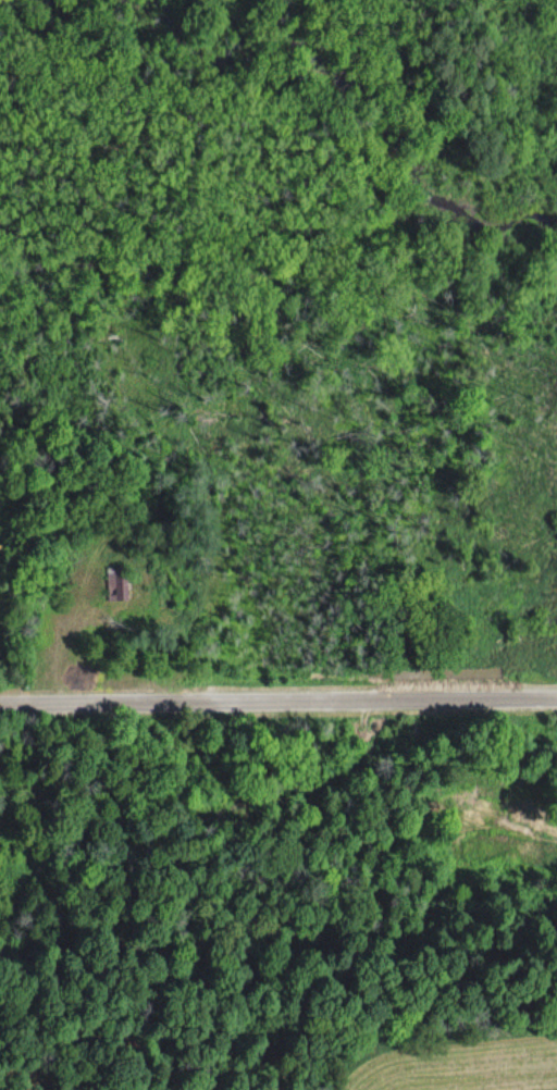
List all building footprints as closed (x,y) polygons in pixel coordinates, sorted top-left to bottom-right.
[(128,601),(128,566),(108,566),(108,601),(128,601)]
